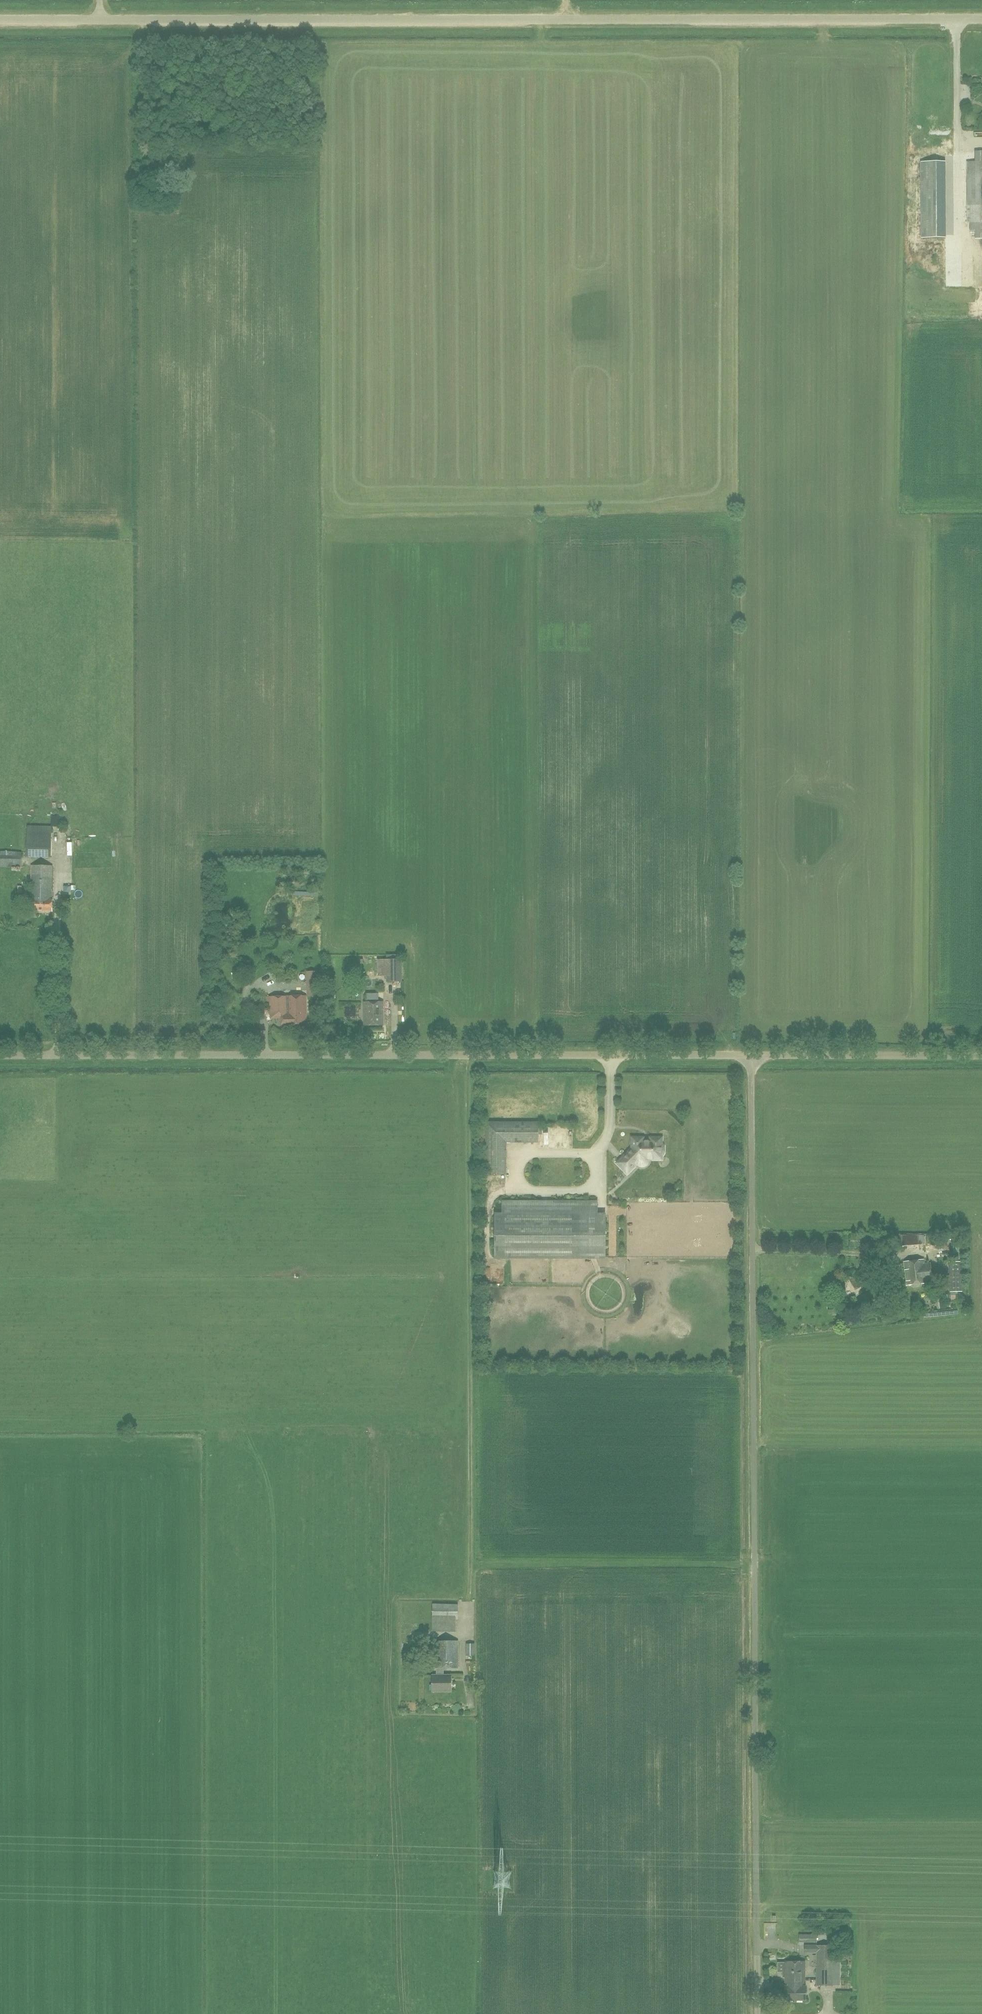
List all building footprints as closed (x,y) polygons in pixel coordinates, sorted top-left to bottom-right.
[(973,163),(967,163),(968,224),(970,224),(971,231),(973,231),(973,239),(981,239),(981,163),(975,163),(973,163)] [(51,827),(63,827),(63,816),(51,816),(51,827)] [(27,827),(26,857),(50,858),(51,828),(27,827)] [(21,869),(21,854),(0,853),(0,868),(21,869)] [(52,900),(53,867),(31,866),(31,898),(29,898),(29,912),(53,912),(53,901),(52,900)] [(402,961),(401,961),(401,955),(386,955),(386,961),(386,982),(402,982),(402,961)] [(317,973),(307,973),(309,997),(318,997),(317,973)] [(367,993),(367,1003),(364,1003),(365,1026),(384,1026),(383,1003),(379,1003),(378,993),(367,993)] [(270,998),(271,1015),(281,1015),(281,1026),(290,1026),(290,1027),(306,1027),(306,997),(270,998)] [(538,1122),(486,1122),(486,1174),(506,1174),(506,1142),(538,1142),(538,1122)] [(633,1139),(633,1149),(618,1163),(627,1172),(642,1158),(661,1158),(661,1155),(662,1153),(663,1151),(663,1149),(662,1147),(661,1144),(661,1139),(651,1139),(651,1142),(643,1142),(643,1139),(633,1139)] [(496,1215),(495,1257),(604,1257),(605,1215),(597,1215),(597,1203),(503,1202),(503,1215),(496,1215)] [(924,1244),(924,1235),(901,1235),(901,1244),(924,1244)] [(930,1264),(925,1264),(924,1260),(904,1262),(906,1286),(912,1286),(913,1287),(920,1286),(922,1285),(926,1284),(926,1282),(932,1282),(930,1264)] [(950,1292),(961,1292),(961,1262),(950,1262),(950,1292)] [(433,1605),(433,1620),(433,1632),(455,1632),(455,1620),(458,1620),(458,1606),(433,1605)] [(436,1669),(437,1676),(432,1676),(433,1693),(451,1692),(450,1675),(444,1676),(444,1669),(458,1669),(458,1642),(436,1642),(436,1669)] [(467,1645),(467,1656),(475,1656),(475,1645),(467,1645)] [(817,1959),(833,1959),(832,1945),(816,1945),(817,1959)] [(833,1985),(833,1959),(817,1959),(817,1985),(833,1985)] [(785,1978),(805,1979),(805,1961),(785,1961),(785,1978)] [(805,1979),(785,1978),(785,1986),(784,1986),(784,1990),(781,1990),(781,1994),(785,1994),(785,2000),(806,2000),(806,1986),(805,1986),(805,1979)]
